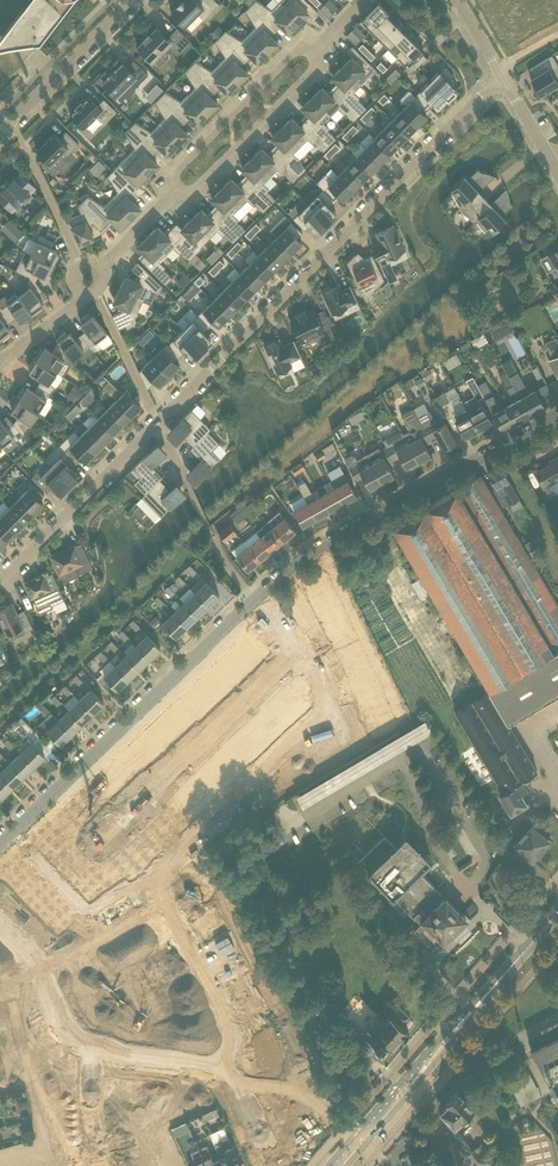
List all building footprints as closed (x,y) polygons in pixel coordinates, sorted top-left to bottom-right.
[(5,30),(12,44),(40,41),(72,0),(29,0),(5,30)] [(172,12),(186,25),(198,12),(205,19),(220,3),(217,0),(182,0),(177,4),(178,5),(172,12)] [(279,3),(272,9),(257,0),(255,0),(250,5),(275,29),(280,24),(288,32),(298,22),(279,3)] [(279,3),(298,22),(308,13),(312,17),(318,11),(307,0),(281,0),(279,3)] [(371,29),(387,13),(386,12),(389,10),(388,9),(387,10),(379,2),(361,20),(371,29)] [(329,18),(335,13),(325,3),(320,9),(329,18)] [(275,29),(250,5),(245,10),(255,26),(248,33),(268,53),(278,43),(270,34),(275,29)] [(390,16),(387,13),(371,29),(380,39),(398,20),(392,14),(390,16)] [(404,26),(398,20),(380,39),(389,48),(405,31),(402,28),(404,26)] [(220,35),(225,31),(219,25),(210,34),(215,40),(220,35)] [(144,40),(138,47),(152,61),(171,42),(157,27),(150,34),(149,33),(143,39),(144,40)] [(192,42),(180,30),(172,38),(176,42),(173,45),(181,53),(192,42)] [(268,53),(248,33),(242,40),(226,30),(225,31),(220,35),(244,59),(249,54),(258,63),(268,53)] [(361,39),(352,30),(346,35),(356,45),(361,39)] [(408,34),(405,31),(389,48),(398,57),(416,38),(410,32),(408,34)] [(244,59),(220,35),(215,40),(215,41),(225,57),(218,64),(238,83),(248,73),(239,64),(244,59)] [(422,44),(416,38),(398,57),(410,69),(415,69),(417,67),(412,62),(422,52),(424,50),(420,46),(422,44)] [(359,48),(365,54),(369,50),(363,44),(359,48)] [(346,51),(351,57),(342,66),(361,85),(370,75),(371,76),(377,70),(352,45),(346,51)] [(375,56),(369,50),(365,54),(371,60),(375,56)] [(427,57),(422,52),(412,62),(417,67),(427,57)] [(541,94),(557,83),(557,82),(556,78),(557,77),(557,65),(557,63),(552,54),(530,68),(535,76),(531,78),(541,94)] [(116,69),(114,68),(108,74),(110,75),(103,83),(117,97),(130,84),(134,88),(148,74),(134,60),(127,66),(123,62),(116,69)] [(196,60),(190,66),(214,90),(219,85),(228,93),(238,83),(218,64),(212,70),(196,60)] [(383,72),(387,68),(381,61),(377,66),(383,72)] [(214,90),(190,66),(185,71),(195,87),(188,94),(208,114),(218,103),(209,95),(214,90)] [(354,92),(361,85),(342,66),(335,74),(336,75),(333,77),(340,84),(335,89),(360,114),(366,108),(358,99),(360,98),(354,92)] [(448,98),(449,96),(457,88),(449,79),(453,75),(445,67),(441,71),(440,70),(430,80),(448,98)] [(396,78),(391,73),(386,78),(391,83),(396,78)] [(438,108),(446,99),(448,98),(430,80),(415,95),(427,106),(432,102),(438,108)] [(158,95),(163,90),(157,83),(152,89),(158,95)] [(354,120),(360,114),(335,89),(330,94),(323,88),(321,90),(319,89),(312,96),(331,115),(338,108),(344,114),(346,112),(354,120)] [(407,105),(402,110),(417,126),(427,116),(422,111),(427,106),(415,95),(409,89),(400,98),(407,105)] [(208,114),(188,94),(181,101),(165,91),(160,96),(184,120),(189,115),(198,124),(208,114)] [(99,103),(99,102),(89,93),(83,99),(82,99),(77,103),(78,104),(70,112),(86,127),(97,116),(104,123),(117,111),(104,98),(99,103)] [(384,93),(378,99),(383,104),(389,98),(384,93)] [(179,125),(184,120),(160,96),(154,102),(165,118),(158,124),(178,144),(188,134),(179,125)] [(324,122),(331,115),(312,96),(305,104),(306,105),(303,108),(310,115),(305,120),(330,144),(336,138),(328,130),(329,129),(324,122)] [(372,106),(366,112),(371,116),(376,111),(372,106)] [(417,126),(402,110),(393,120),(408,135),(417,126)] [(365,122),(371,116),(366,112),(361,117),(365,122)] [(126,117),(120,123),(126,128),(132,123),(126,117)] [(282,127),(301,146),(308,138),(314,144),(315,143),(324,151),(330,144),(305,120),(300,125),(293,118),(290,121),(289,120),(282,127)] [(393,120),(384,129),(399,144),(408,135),(393,120)] [(178,144),(158,124),(151,131),(135,121),(130,127),(154,151),(159,145),(168,154),(178,144)] [(348,130),(353,134),(358,129),(353,124),(348,130)] [(135,148),(128,155),(147,174),(158,164),(149,156),(154,151),(130,127),(124,132),(135,148)] [(275,150),(300,175),(306,168),(298,160),(299,159),(293,153),(301,146),(282,127),(275,134),(276,136),(273,138),(280,145),(275,150)] [(384,129),(374,138),(390,153),(399,144),(384,129)] [(347,140),(353,134),(348,130),(343,136),(347,140)] [(37,151),(47,160),(43,164),(53,174),(59,169),(62,172),(77,157),(72,151),(79,144),(66,131),(60,138),(55,133),(52,135),(51,134),(47,139),(47,140),(37,151)] [(374,138),(365,147),(381,162),(390,153),(374,138)] [(129,142),(113,157),(118,163),(134,148),(129,142)] [(330,148),(335,153),(340,147),(335,143),(330,148)] [(365,147),(356,156),(372,171),(381,162),(365,147)] [(252,157),(270,176),(278,169),(284,174),(285,173),(293,181),(300,175),(275,150),(270,155),(263,148),(260,151),(259,150),(252,157)] [(329,158),(335,153),(330,148),(325,154),(329,158)] [(97,158),(90,151),(87,155),(94,162),(97,158)] [(147,174),(128,155),(113,170),(137,194),(143,188),(138,184),(147,174)] [(372,171),(356,156),(347,165),(363,180),(372,171)] [(263,183),(270,176),(252,157),(244,165),(246,166),(243,169),(250,176),(245,181),(270,205),(276,199),(268,191),(269,189),(263,183)] [(106,166),(99,160),(90,169),(97,175),(106,166)] [(363,180),(347,165),(338,174),(354,190),(363,180)] [(451,187),(454,191),(455,192),(453,194),(459,206),(476,190),(477,191),(478,189),(472,182),(482,172),(478,168),(468,178),(464,174),(463,175),(464,176),(452,187),(451,187)] [(132,199),(137,194),(113,170),(107,176),(117,192),(111,198),(130,218),(140,208),(132,199)] [(317,182),(323,188),(334,200),(339,195),(344,200),(354,190),(338,174),(333,180),(326,173),(317,182)] [(20,203),(36,187),(24,175),(18,181),(13,176),(10,180),(6,177),(1,182),(5,185),(1,189),(2,190),(0,192),(0,200),(12,211),(20,203)] [(222,188),(240,206),(247,199),(253,205),(255,203),(263,211),(270,205),(245,181),(240,185),(233,179),(230,181),(229,180),(222,188)] [(233,213),(240,206),(222,188),(214,195),(215,196),(213,199),(220,206),(214,211),(239,235),(246,229),(237,221),(239,219),(233,213)] [(323,188),(308,203),(326,221),(336,211),(329,205),(334,200),(323,188)] [(492,204),(480,191),(478,189),(477,191),(476,190),(459,206),(474,223),(477,220),(476,220),(491,206),(491,205),(492,204)] [(130,218),(111,198),(104,205),(88,195),(87,196),(83,200),(83,201),(107,225),(112,219),(120,228),(130,218)] [(101,230),(107,225),(83,201),(77,206),(81,213),(68,219),(81,244),(94,237),(88,227),(93,222),(101,230)] [(488,227),(489,228),(492,231),(493,231),(493,230),(505,219),(506,218),(503,215),(513,205),(509,201),(499,211),(492,204),(491,205),(491,206),(476,220),(477,220),(488,227)] [(316,231),(325,222),(326,221),(308,203),(293,218),(305,229),(310,224),(316,231)] [(191,218),(210,237),(217,229),(223,235),(225,233),(233,242),(239,235),(214,211),(209,216),(203,209),(200,212),(199,211),(191,218)] [(171,228),(196,253),(202,247),(201,246),(210,237),(191,218),(184,226),(185,227),(183,229),(177,222),(171,228)] [(291,221),(276,235),(292,251),(302,241),(298,237),(302,232),(291,221)] [(256,223),(250,228),(255,233),(261,227),(256,223)] [(397,228),(395,229),(393,225),(376,233),(380,243),(372,246),(382,266),(390,262),(388,257),(405,249),(399,237),(401,236),(397,228)] [(171,228),(166,233),(159,226),(157,229),(155,228),(148,235),(167,254),(174,247),(180,252),(181,251),(190,259),(196,253),(171,228)] [(15,241),(23,233),(18,228),(10,236),(15,241)] [(250,238),(255,233),(250,228),(245,234),(250,238)] [(46,236),(55,241),(58,236),(49,231),(46,236)] [(37,241),(31,253),(55,265),(60,255),(51,251),(55,241),(40,233),(36,241),(37,241)] [(146,254),(141,259),(165,284),(172,277),(164,269),(165,267),(160,261),(167,254),(148,235),(141,243),(142,244),(139,247),(146,254)] [(292,251),(276,235),(267,245),(283,261),(292,251)] [(238,241),(233,247),(237,251),(243,245),(238,241)] [(283,261),(267,245),(258,254),(274,270),(283,261)] [(218,247),(215,250),(219,255),(223,252),(218,247)] [(232,257),(237,251),(233,247),(227,252),(232,257)] [(548,254),(557,272),(557,249),(548,254)] [(55,265),(31,253),(27,262),(21,259),(16,270),(29,276),(29,277),(37,280),(41,270),(50,275),(55,265)] [(193,262),(199,256),(196,253),(190,259),(193,262)] [(274,270),(258,254),(249,263),(265,279),(274,270)] [(368,296),(384,280),(372,255),(361,260),(355,254),(347,262),(359,288),(368,296)] [(220,259),(214,265),(219,269),(225,264),(220,259)] [(132,268),(138,274),(141,277),(136,281),(127,277),(126,280),(124,279),(120,289),(143,300),(149,288),(157,292),(163,286),(138,261),(132,268)] [(265,279),(249,263),(240,272),(256,288),(265,279)] [(214,275),(219,269),(214,265),(209,270),(214,275)] [(384,272),(388,281),(397,276),(393,268),(384,272)] [(256,288),(240,272),(231,282),(247,297),(256,288)] [(194,281),(195,282),(199,286),(205,280),(200,275),(194,281)] [(36,281),(37,280),(29,277),(26,282),(15,289),(35,316),(44,309),(37,301),(40,299),(37,294),(43,290),(36,281)] [(393,291),(388,281),(381,288),(388,296),(393,291)] [(201,288),(199,286),(195,282),(182,295),(188,301),(201,288)] [(247,297),(231,282),(223,291),(238,306),(247,297)] [(324,289),(324,290),(322,291),(332,313),(344,307),(347,314),(357,309),(360,307),(361,307),(351,286),(342,290),(339,283),(331,287),(330,286),(324,289)] [(12,321),(20,314),(26,322),(35,316),(15,289),(0,300),(0,305),(2,308),(12,321)] [(123,306),(119,312),(112,315),(119,328),(126,325),(127,328),(133,325),(139,312),(138,311),(143,300),(120,289),(115,298),(117,299),(115,302),(123,306)] [(238,306),(223,291),(214,300),(229,315),(238,306)] [(176,300),(171,294),(165,300),(171,305),(176,300)] [(198,314),(209,326),(214,321),(219,325),(229,315),(214,300),(204,310),(203,309),(198,314)] [(1,342),(9,335),(3,327),(12,321),(2,308),(0,305),(0,341),(1,342)] [(487,308),(479,313),(485,325),(486,324),(487,326),(493,323),(492,321),(494,320),(487,308)] [(322,325),(314,309),(306,313),(304,310),(297,313),(299,316),(290,320),(301,342),(324,331),(328,340),(335,336),(328,322),(322,325)] [(111,338),(107,333),(91,312),(82,319),(89,328),(81,334),(90,346),(97,341),(101,346),(111,338)] [(201,347),(202,346),(211,337),(204,331),(209,326),(198,314),(183,329),(201,347)] [(508,322),(491,331),(495,340),(512,330),(508,322)] [(201,347),(183,329),(169,344),(180,355),(185,350),(191,357),(201,347)] [(90,346),(81,334),(72,340),(66,331),(56,338),(58,341),(68,353),(72,359),(90,346)] [(148,339),(143,335),(138,341),(142,345),(148,339)] [(557,377),(557,341),(556,337),(544,343),(552,358),(548,360),(557,378),(557,377)] [(41,348),(35,357),(57,371),(68,353),(58,341),(50,354),(41,348)] [(274,341),(265,345),(268,353),(266,354),(270,362),(272,361),(277,371),(291,365),(289,360),(300,355),(293,341),(282,346),(281,343),(277,345),(274,341)] [(170,375),(172,373),(180,365),(175,360),(180,355),(169,344),(167,343),(152,358),(170,375)] [(51,393),(55,386),(50,383),(58,372),(57,371),(35,357),(29,366),(38,372),(36,375),(42,379),(38,385),(51,393)] [(152,358),(139,371),(147,388),(155,380),(160,385),(170,375),(152,358)] [(501,363),(506,371),(513,385),(514,384),(521,397),(531,414),(545,406),(535,389),(529,392),(510,358),(501,363)] [(319,368),(315,361),(308,365),(312,374),(315,372),(320,370),(319,368)] [(543,376),(537,366),(532,369),(537,379),(543,376)] [(430,368),(422,373),(427,381),(435,376),(430,368)] [(500,408),(493,395),(485,381),(478,385),(478,386),(483,396),(502,430),(531,414),(521,397),(514,384),(513,385),(506,371),(499,374),(514,400),(500,408)] [(104,376),(99,382),(103,386),(108,381),(104,376)] [(425,382),(421,376),(415,380),(419,386),(425,382)] [(492,422),(479,398),(483,396),(478,386),(478,385),(473,376),(466,379),(477,398),(465,405),(478,429),(492,422)] [(39,411),(49,396),(51,393),(38,385),(32,394),(23,388),(17,397),(39,411)] [(74,385),(66,396),(74,401),(81,390),(74,385)] [(89,391),(94,395),(99,390),(95,386),(89,391)] [(125,390),(116,399),(131,415),(141,405),(138,403),(141,401),(136,396),(134,398),(125,390)] [(84,405),(94,395),(89,391),(80,401),(84,405)] [(453,413),(456,419),(465,436),(478,429),(465,405),(457,409),(445,391),(435,396),(447,416),(453,413)] [(24,434),(39,411),(17,397),(11,406),(21,412),(14,423),(24,434)] [(131,415),(116,399),(107,409),(122,424),(131,415)] [(371,403),(365,406),(369,412),(375,409),(371,403)] [(71,409),(76,414),(81,408),(77,404),(71,409)] [(419,462),(431,455),(424,442),(430,439),(418,416),(414,408),(402,415),(410,430),(404,434),(419,462)] [(70,419),(76,414),(71,409),(66,415),(70,419)] [(122,424),(107,409),(98,418),(113,433),(122,424)] [(177,442),(183,436),(193,446),(208,431),(211,429),(201,418),(192,409),(171,430),(177,442)] [(436,435),(443,448),(456,441),(445,422),(438,426),(429,410),(418,416),(430,439),(436,435)] [(357,418),(354,414),(348,418),(352,424),(356,422),(357,418)] [(2,445),(13,437),(16,440),(24,434),(14,423),(7,415),(1,419),(5,425),(2,427),(0,424),(0,442),(2,445)] [(113,433),(98,418),(89,427),(104,442),(113,433)] [(104,442),(89,427),(80,436),(95,451),(104,442)] [(190,470),(195,481),(196,482),(221,457),(213,449),(219,442),(208,431),(193,446),(190,448),(201,459),(190,470)] [(400,456),(407,468),(419,462),(404,434),(402,431),(388,438),(386,438),(383,440),(386,446),(393,459),(400,456)] [(95,451),(80,436),(66,451),(77,462),(82,457),(86,461),(95,451)] [(322,448),(323,450),(325,454),(336,448),(332,442),(322,448)] [(133,467),(133,468),(141,476),(134,483),(145,494),(160,479),(161,479),(163,476),(153,466),(164,455),(158,443),(133,467)] [(382,482),(394,475),(387,463),(393,459),(386,446),(368,456),(372,462),(371,463),(382,482)] [(323,450),(316,455),(319,460),(326,456),(325,454),(323,450)] [(77,462),(66,451),(51,466),(68,483),(78,473),(72,467),(77,462)] [(345,458),(357,479),(363,476),(370,489),(382,482),(371,463),(372,462),(368,456),(361,460),(358,461),(355,455),(352,455),(345,458)] [(556,457),(557,459),(535,472),(544,487),(557,479),(557,456),(556,457)] [(301,462),(292,468),(296,474),(305,468),(301,462)] [(509,503),(519,498),(500,464),(487,470),(497,487),(500,486),(509,503)] [(36,481),(47,492),(52,487),(58,493),(68,483),(51,466),(36,481)] [(343,503),(357,495),(344,472),(330,480),(334,487),(343,503)] [(522,544),(481,474),(393,526),(489,689),(488,690),(496,704),(480,713),(473,701),(455,711),(503,790),(501,792),(511,812),(527,802),(521,792),(527,788),(522,780),(523,780),(524,782),(529,779),(528,777),(537,771),(508,723),(557,693),(557,604),(528,553),(522,544)] [(283,481),(289,489),(296,485),(291,477),(283,481)] [(183,495),(182,494),(177,483),(171,489),(161,479),(160,479),(145,494),(142,496),(161,516),(183,495)] [(321,495),(315,498),(305,480),(298,484),(304,495),(304,496),(316,518),(330,511),(321,495)] [(40,499),(44,494),(33,483),(19,498),(34,513),(44,503),(40,499)] [(334,487),(321,495),(330,511),(343,503),(334,487)] [(34,513),(19,498),(14,493),(5,502),(10,507),(25,522),(34,513)] [(304,496),(291,504),(303,526),(316,518),(304,496)] [(267,507),(261,500),(256,505),(262,512),(267,507)] [(240,511),(245,517),(250,512),(246,506),(240,511)] [(25,522),(10,507),(1,516),(16,531),(25,522)] [(238,522),(245,517),(240,511),(233,516),(238,522)] [(1,516),(0,517),(0,533),(7,540),(16,531),(1,516)] [(284,540),(296,531),(284,517),(272,526),(267,520),(284,540)] [(267,520),(255,530),(256,531),(260,536),(272,550),(284,540),(267,520)] [(219,533),(225,540),(236,531),(230,524),(219,533)] [(260,536),(256,531),(245,541),(249,546),(260,560),(272,550),(260,536)] [(534,537),(522,544),(528,553),(539,546),(534,537)] [(231,550),(248,570),(260,560),(249,546),(245,541),(244,539),(231,550)] [(79,574),(92,568),(82,544),(76,547),(75,545),(52,555),(60,573),(75,566),(79,574)] [(190,564),(186,568),(193,575),(197,571),(190,564)] [(54,605),(53,604),(64,599),(52,573),(46,576),(45,573),(41,575),(41,574),(36,577),(25,582),(32,598),(34,597),(37,604),(36,605),(39,612),(41,613),(53,607),(54,605)] [(186,582),(179,575),(175,579),(182,586),(186,582)] [(191,587),(195,591),(208,605),(219,595),(202,577),(191,587)] [(164,589),(165,590),(170,595),(171,596),(175,592),(174,591),(168,585),(164,589)] [(159,586),(154,590),(159,596),(164,591),(159,586)] [(333,589),(310,599),(318,616),(341,605),(333,589)] [(208,605),(195,591),(185,602),(198,616),(208,605)] [(159,596),(158,595),(154,599),(161,606),(165,602),(159,596)] [(185,602),(174,612),(187,626),(198,616),(185,602)] [(33,628),(25,610),(17,614),(12,603),(7,606),(4,605),(0,606),(0,617),(0,625),(1,626),(4,625),(8,634),(23,627),(25,631),(33,628)] [(341,605),(318,616),(326,633),(349,622),(341,605)] [(71,614),(68,607),(64,608),(62,613),(65,617),(71,614)] [(163,623),(176,636),(187,626),(174,612),(163,623)] [(159,623),(161,621),(156,615),(150,621),(156,627),(160,624),(159,623)] [(136,629),(140,625),(133,619),(129,623),(136,629)] [(349,622),(326,633),(335,650),(357,640),(349,622)] [(118,634),(125,641),(129,636),(123,629),(118,634)] [(150,658),(161,648),(148,634),(137,644),(150,658)] [(243,638),(234,646),(250,663),(258,654),(262,658),(269,651),(257,640),(251,646),(243,638)] [(108,644),(114,651),(119,647),(112,640),(108,644)] [(359,643),(336,653),(345,671),(367,660),(359,643)] [(150,658),(137,644),(126,655),(139,668),(150,658)] [(234,646),(225,655),(240,671),(250,663),(234,646)] [(97,654),(104,661),(108,657),(102,650),(97,654)] [(126,655),(115,665),(128,679),(139,668),(126,655)] [(225,655),(215,664),(231,680),(240,671),(225,655)] [(367,660),(345,671),(353,687),(375,677),(367,660)] [(215,664),(206,673),(222,689),(231,680),(215,664)] [(115,665),(104,675),(109,680),(117,689),(128,679),(115,665)] [(206,673),(197,682),(212,698),(222,689),(206,673)] [(73,678),(79,685),(83,681),(77,674),(73,678)] [(104,675),(98,679),(98,680),(103,685),(109,680),(104,675)] [(375,677),(353,687),(361,704),(383,693),(375,677)] [(256,688),(261,683),(256,678),(251,683),(256,688)] [(294,690),(285,699),(300,715),(309,707),(301,698),(308,692),(297,680),(290,686),(294,690)] [(197,682),(187,691),(195,700),(189,705),(201,717),(207,711),(203,707),(212,698),(197,682)] [(256,688),(251,683),(246,687),(251,693),(256,688)] [(68,695),(72,691),(66,684),(62,688),(68,695)] [(264,686),(259,691),(264,696),(269,691),(264,686)] [(93,713),(104,702),(91,689),(80,699),(93,713)] [(254,695),(259,700),(264,696),(259,691),(254,695)] [(383,693),(361,704),(369,721),(391,710),(383,693)] [(58,706),(62,701),(55,694),(51,698),(58,706)] [(233,700),(238,706),(242,701),(237,696),(233,700)] [(80,699),(69,709),(82,723),(93,713),(80,699)] [(285,699),(275,708),(291,724),(300,715),(285,699)] [(40,708),(44,705),(39,700),(35,704),(40,708)] [(238,706),(233,700),(228,705),(233,710),(238,706)] [(47,730),(61,744),(71,733),(58,720),(59,719),(44,704),(44,705),(40,708),(47,716),(46,717),(53,724),(47,730)] [(177,704),(167,714),(183,730),(193,720),(177,704)] [(240,708),(245,714),(250,709),(245,704),(240,708)] [(245,714),(240,708),(235,713),(240,718),(245,714)] [(275,708),(266,717),(282,733),(291,724),(275,708)] [(71,733),(82,723),(69,709),(59,719),(58,720),(71,733)] [(391,710),(369,721),(377,738),(399,728),(391,710)] [(167,714),(158,723),(174,739),(183,730),(167,714)] [(11,727),(15,732),(22,739),(26,735),(25,733),(32,727),(22,717),(11,727)] [(266,717),(257,726),(273,742),(282,733),(266,717)] [(158,723),(149,731),(164,748),(174,739),(158,723)] [(257,726),(248,735),(263,751),(273,742),(257,726)] [(217,734),(214,730),(209,735),(212,739),(217,734)] [(149,731),(140,740),(155,757),(164,748),(149,731)] [(198,736),(203,741),(208,736),(203,731),(198,736)] [(15,745),(8,738),(4,742),(11,749),(15,745)] [(17,748),(21,752),(34,765),(45,755),(32,741),(31,742),(27,738),(17,748)] [(52,739),(47,743),(53,750),(58,745),(52,739)] [(140,740),(130,750),(145,766),(155,757),(140,740)] [(181,746),(186,751),(191,747),(186,741),(181,746)] [(199,754),(204,750),(199,744),(194,749),(199,754)] [(177,750),(182,756),(186,751),(181,746),(177,750)] [(189,753),(194,759),(199,754),(194,749),(189,753)] [(21,752),(10,762),(24,776),(34,765),(21,752)] [(120,756),(110,765),(126,782),(135,772),(120,756)] [(190,763),(185,758),(180,762),(185,767),(190,763)] [(163,764),(168,769),(173,764),(168,759),(163,764)] [(0,772),(0,773),(13,786),(24,776),(10,762),(0,772)] [(185,767),(180,762),(175,767),(180,772),(185,767)] [(168,769),(163,764),(158,768),(163,773),(168,769)] [(217,764),(208,773),(224,789),(233,780),(217,764)] [(110,765),(101,774),(116,791),(126,782),(110,765)] [(2,797),(13,786),(0,773),(0,795),(2,797)] [(208,773),(199,782),(214,798),(224,789),(208,773)] [(101,774),(92,783),(107,800),(116,791),(101,774)] [(199,782),(189,791),(205,807),(214,798),(199,782)] [(92,783),(82,792),(98,808),(107,800),(92,783)] [(135,791),(139,796),(144,791),(139,786),(135,791)] [(135,791),(130,795),(135,801),(139,796),(135,791)] [(82,792),(73,801),(89,817),(98,808),(82,792)] [(142,799),(147,804),(152,799),(147,794),(142,799)] [(142,799),(137,803),(142,809),(147,804),(142,799)] [(73,801),(64,810),(80,826),(89,817),(73,801)] [(121,814),(126,809),(121,804),(116,809),(121,814)] [(121,814),(116,809),(111,813),(116,818),(121,814)] [(170,809),(161,818),(176,834),(186,825),(170,809)] [(133,817),(128,812),(124,817),(129,822),(133,817)] [(124,817),(119,821),(124,826),(129,822),(124,817)] [(161,818),(151,827),(167,843),(176,834),(161,818)] [(97,826),(102,832),(107,827),(102,822),(97,826)] [(521,837),(514,845),(532,859),(547,839),(547,837),(532,824),(527,829),(525,829),(521,825),(516,832),(521,837)] [(102,832),(97,826),(93,831),(98,836),(102,832)] [(74,827),(69,832),(72,835),(77,830),(74,827)] [(151,827),(142,836),(158,852),(167,843),(151,827)] [(105,835),(110,840),(115,835),(110,830),(105,835)] [(69,832),(64,837),(65,839),(67,840),(72,835),(69,832)] [(359,860),(420,922),(413,929),(428,943),(436,936),(436,937),(439,935),(442,938),(441,939),(445,942),(451,936),(449,935),(462,922),(463,924),(470,918),(464,912),(462,914),(419,870),(431,859),(406,834),(394,846),(384,835),(359,860)] [(110,840),(105,835),(100,839),(105,844),(110,840)] [(142,836),(133,845),(148,861),(158,852),(142,836)] [(65,839),(47,856),(62,871),(80,853),(67,840),(65,839)] [(133,845),(124,854),(139,870),(148,861),(133,845)] [(80,853),(62,871),(76,886),(94,868),(92,867),(80,853)] [(124,854),(115,862),(130,879),(139,870),(124,854)] [(103,857),(98,862),(101,865),(106,860),(103,857)] [(98,862),(92,867),(94,868),(96,870),(101,865),(98,862)] [(94,868),(76,886),(91,901),(109,884),(96,870),(94,868)] [(234,886),(231,880),(224,883),(227,889),(234,886)] [(13,886),(8,891),(11,894),(16,889),(15,887),(13,886)] [(8,891),(3,896),(6,899),(11,894),(8,891)] [(233,893),(226,897),(229,903),(236,899),(233,893)] [(203,894),(184,903),(190,915),(209,905),(203,894)] [(209,905),(190,915),(195,926),(215,917),(209,905)] [(42,916),(37,921),(40,924),(45,919),(43,917),(42,916)] [(215,917),(195,926),(201,939),(213,933),(216,939),(229,933),(225,926),(220,928),(215,917)] [(37,921),(32,925),(35,929),(40,924),(37,921)] [(265,975),(272,972),(269,966),(262,969),(265,975)] [(243,971),(224,981),(230,993),(249,983),(243,971)] [(274,978),(272,972),(265,975),(268,981),(274,978)] [(249,983),(230,993),(236,1005),(255,995),(249,983)] [(274,992),(277,998),(283,995),(280,989),(274,992)] [(255,995),(236,1005),(241,1016),(261,1006),(255,995)] [(277,998),(280,1004),(286,1001),(283,995),(277,998)] [(381,1048),(386,1043),(391,1047),(401,1036),(403,1038),(409,1031),(407,1029),(407,1028),(404,1026),(410,1019),(408,1017),(410,1015),(399,1005),(390,1014),(388,1013),(384,1018),(377,1013),(369,1023),(371,1024),(366,1031),(357,1024),(354,1021),(346,1029),(350,1032),(350,1033),(359,1040),(370,1050),(371,1049),(375,1052),(380,1047),(381,1048)] [(261,1006),(241,1016),(247,1028),(267,1018),(261,1006)] [(292,1019),(298,1016),(296,1010),(289,1014),(292,1019)] [(298,1016),(292,1019),(295,1025),(301,1022),(298,1016)] [(267,1018),(247,1028),(253,1039),(272,1029),(267,1018)] [(272,1029),(253,1039),(259,1051),(278,1042),(272,1029)] [(531,1046),(537,1056),(557,1045),(557,1032),(531,1046)] [(531,1046),(530,1046),(557,1099),(557,1045),(537,1056),(531,1046)] [(523,1085),(515,1089),(520,1100),(537,1092),(526,1070),(518,1074),(523,1085)] [(467,1115),(475,1107),(458,1090),(446,1101),(448,1103),(440,1110),(455,1126),(456,1125),(461,1131),(472,1120),(467,1115)] [(190,1129),(186,1122),(179,1125),(182,1132),(190,1129)] [(26,1125),(18,1128),(21,1135),(29,1131),(26,1125)] [(220,1157),(221,1156),(226,1165),(242,1165),(228,1135),(220,1139),(214,1142),(220,1157)] [(489,1137),(483,1142),(482,1142),(474,1149),(480,1155),(493,1143),(489,1137)] [(187,1143),(198,1165),(209,1165),(200,1147),(196,1139),(187,1143)] [(200,1147),(209,1165),(226,1165),(221,1156),(220,1157),(214,1160),(206,1143),(200,1147)] [(138,1157),(141,1165),(161,1165),(160,1164),(165,1162),(160,1149),(138,1157)]
